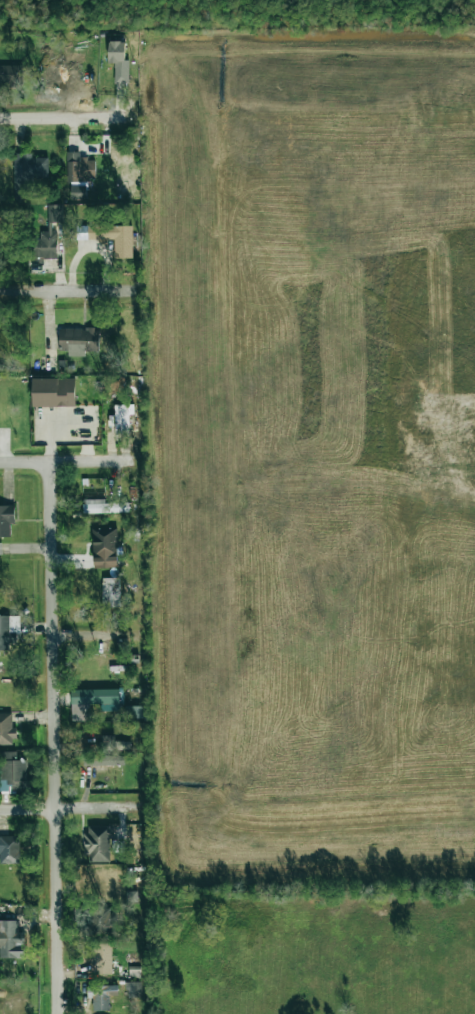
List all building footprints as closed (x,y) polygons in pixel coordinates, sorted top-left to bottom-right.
[(114,83),(128,84),(128,60),(124,59),(124,42),(108,42),(108,64),(114,64),(114,83)] [(21,86),(21,65),(0,65),(0,86),(21,86)] [(79,152),(67,152),(66,180),(95,181),(95,159),(79,159),(79,152)] [(47,179),(48,158),(32,158),(32,153),(14,153),(13,194),(33,195),(33,179),(47,179)] [(57,258),(57,231),(51,231),(51,223),(63,222),(62,205),(48,205),(48,232),(39,232),(39,246),(32,246),(33,259),(57,258)] [(133,258),(132,224),(87,225),(88,240),(114,240),(114,259),(133,258)] [(58,328),(58,350),(67,350),(67,356),(85,357),(85,351),(98,351),(99,328),(58,328)] [(75,378),(32,379),(32,407),(75,407),(75,378)] [(104,504),(104,499),(82,500),(83,514),(122,512),(122,504),(104,504)] [(10,537),(10,524),(15,524),(15,505),(0,505),(0,537),(10,537)] [(92,568),(116,568),(117,529),(93,528),(92,568)] [(102,607),(119,607),(120,578),(102,578),(102,607)] [(8,650),(8,644),(18,643),(17,616),(0,616),(0,650),(8,650)] [(70,690),(71,721),(89,721),(89,705),(100,704),(100,711),(121,711),(121,689),(70,690)] [(144,718),(143,706),(125,707),(125,719),(144,718)] [(15,745),(15,728),(12,728),(11,713),(0,713),(0,745),(15,745)] [(129,742),(114,743),(114,736),(99,736),(99,751),(129,750),(129,742)] [(0,751),(0,792),(10,792),(10,790),(26,790),(26,760),(17,760),(17,751),(0,751)] [(83,756),(83,767),(124,765),(124,754),(83,756)] [(84,827),(85,856),(91,856),(91,862),(110,862),(110,839),(114,839),(113,826),(84,827)] [(20,864),(19,836),(0,837),(0,864),(20,864)] [(111,908),(88,909),(89,934),(113,932),(111,908)] [(18,938),(18,921),(0,921),(0,958),(23,958),(23,938),(18,938)] [(109,943),(92,943),(93,973),(110,972),(109,943)] [(129,998),(141,997),(140,982),(132,983),(132,987),(128,987),(129,998)] [(109,984),(87,984),(87,999),(92,999),(92,1011),(109,1011),(109,984)]
